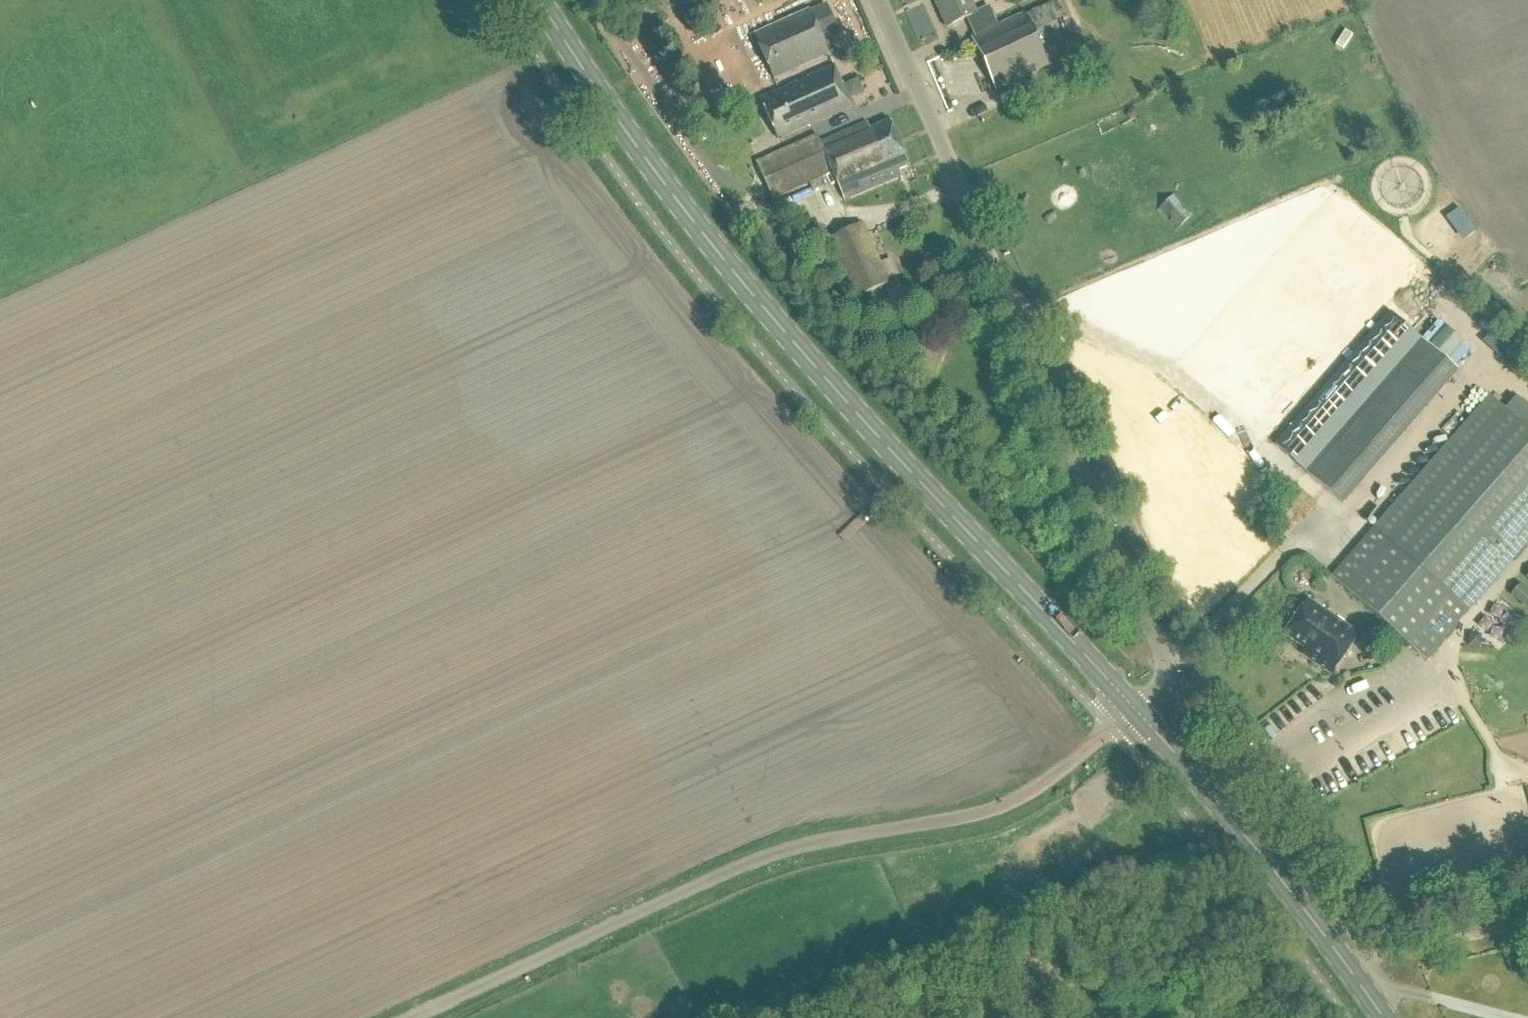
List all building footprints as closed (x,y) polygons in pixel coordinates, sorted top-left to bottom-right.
[(799,10),(843,4),(843,0),(798,0),(799,10)] [(946,31),(965,22),(973,40),(970,42),(994,94),(1048,69),(1032,35),(1024,17),(996,30),(987,11),(975,17),(967,0),(932,0),(946,31)] [(827,7),(808,15),(752,41),(773,85),(828,59),(821,42),(839,33),(827,7)] [(800,140),(855,115),(848,101),(844,103),(838,92),(841,90),(833,74),(782,97),(780,93),(758,103),(777,146),(796,137),(800,140)] [(775,203),(831,177),(843,205),(899,180),(896,174),(908,169),(888,125),(867,135),(864,128),(842,138),(841,136),(822,144),(819,136),(757,164),(775,203)] [(892,284),(864,225),(830,241),(858,300),(892,284)] [(1305,473),(1423,341),(1393,314),(1275,447),(1305,473)] [(1341,505),(1459,373),(1423,341),(1305,473),(1341,505)] [(1103,358),(1100,367),(1120,373),(1123,363),(1103,358)] [(1491,398),(1372,531),(1373,531),(1331,578),(1424,661),(1466,614),(1527,545),(1527,431),(1491,398)] [(1511,596),(1523,607),(1527,601),(1527,591),(1520,585),(1511,596)] [(1357,637),(1307,602),(1282,638),(1302,651),(1299,657),(1329,677),(1357,637)] [(1496,613),(1488,624),(1506,636),(1513,625),(1496,613)]
